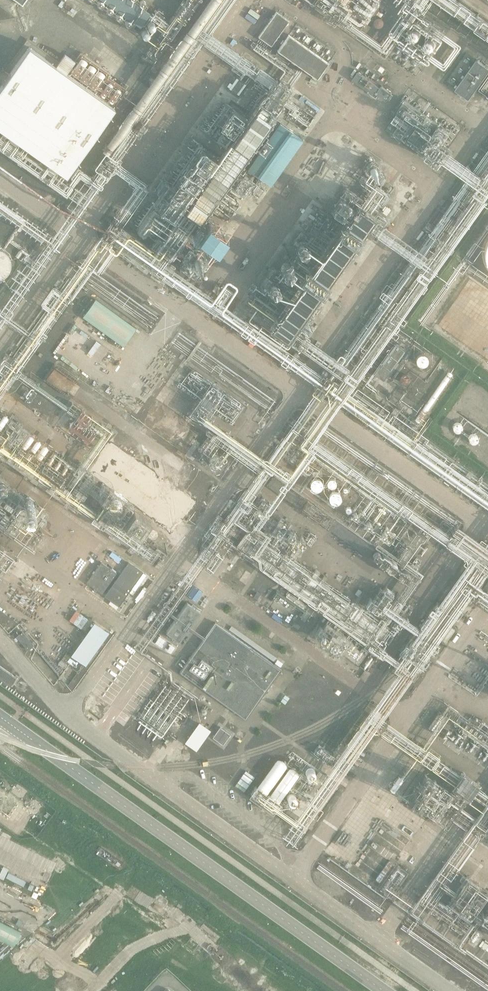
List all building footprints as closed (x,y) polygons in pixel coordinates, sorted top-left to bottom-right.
[(129,27),(143,7),(133,0),(91,0),(129,27)] [(362,13),(372,0),(344,0),(362,13)] [(394,41),(398,42),(410,71),(419,67),(421,62),(449,67),(463,44),(456,40),(470,34),(476,24),(481,35),(486,32),(487,34),(487,20),(455,0),(449,0),(448,3),(443,2),(442,0),(440,0),(439,2),(433,0),(432,4),(430,0),(402,0),(394,41)] [(258,37),(272,46),(289,21),(276,11),(258,37)] [(278,51),(318,79),(329,63),(289,34),(278,51)] [(29,47),(0,89),(0,129),(67,176),(114,107),(29,47)] [(469,100),(487,73),(487,67),(477,59),(455,90),(469,100)] [(447,81),(456,87),(471,68),(462,61),(447,81)] [(315,191),(379,231),(387,218),(323,178),(315,191)] [(316,256),(354,282),(364,268),(326,241),(316,256)] [(12,263),(11,260),(11,258),(9,255),(7,253),(5,250),(2,249),(0,248),(0,279),(1,279),(3,278),(6,275),(8,273),(10,271),(11,267),(12,264),(12,263)] [(95,300),(82,318),(124,348),(137,329),(95,300)] [(374,374),(384,381),(406,350),(396,343),(374,374)] [(429,360),(428,357),(427,355),(425,353),(422,353),(419,353),(417,355),(415,357),(415,359),(415,362),(416,364),(419,366),(421,367),(424,366),(426,365),(428,363),(429,360)] [(67,389),(74,377),(55,365),(47,377),(67,389)] [(414,378),(414,377),(413,375),(411,372),(409,370),(406,370),(403,370),(400,372),(399,374),(398,377),(399,381),(400,383),(403,384),(406,385),(409,385),(411,383),(413,381),(414,378)] [(205,391),(190,415),(217,430),(216,433),(222,436),(226,430),(210,420),(215,412),(209,409),(216,397),(205,391)] [(80,424),(83,427),(89,423),(86,420),(89,417),(84,410),(78,415),(83,422),(80,424)] [(263,482),(369,556),(377,546),(270,471),(263,482)] [(7,533),(9,535),(11,532),(10,527),(16,533),(43,538),(25,521),(27,510),(16,499),(21,497),(20,494),(26,492),(24,486),(14,489),(9,472),(0,481),(0,535),(7,533)] [(372,642),(386,622),(248,526),(234,547),(372,642)] [(102,561),(87,581),(101,592),(116,571),(102,561)] [(129,562),(105,596),(119,606),(143,572),(129,562)] [(368,581),(364,588),(374,595),(379,587),(368,581)] [(188,602),(167,632),(181,641),(201,611),(188,602)] [(77,609),(70,619),(85,631),(93,621),(77,609)] [(179,671),(246,718),(281,668),(215,621),(179,671)] [(70,658),(85,668),(109,634),(93,624),(70,658)] [(34,642),(23,630),(17,635),(28,648),(34,642)] [(0,665),(0,676),(11,683),(17,676),(0,665)] [(163,736),(183,704),(166,693),(160,704),(150,699),(137,720),(163,736)] [(184,741),(197,749),(212,730),(198,721),(184,741)] [(220,727),(212,739),(223,746),(231,735),(220,727)] [(278,757),(261,782),(257,780),(247,795),(273,813),(301,773),(278,757)] [(235,786),(244,792),(256,777),(246,770),(235,786)] [(14,946),(21,932),(0,921),(0,939),(14,946)]
